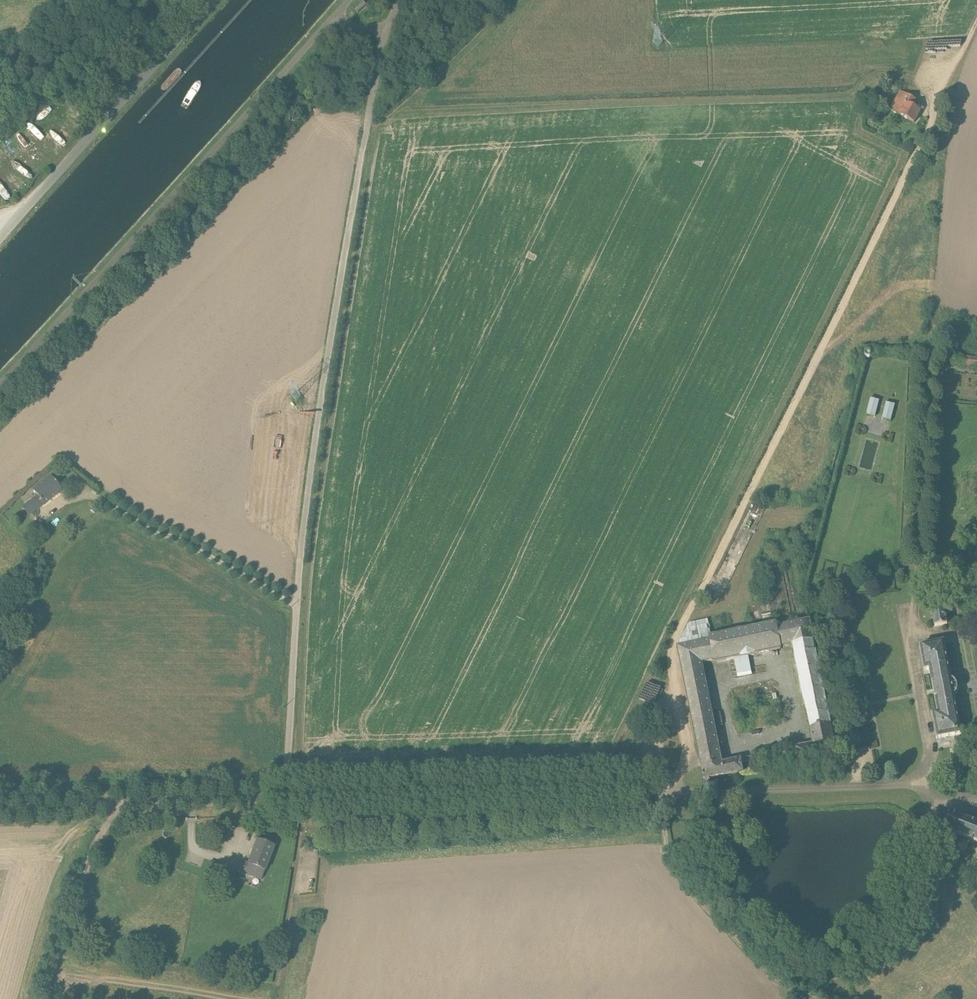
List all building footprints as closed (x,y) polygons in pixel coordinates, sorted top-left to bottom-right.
[(918,105),(900,96),(890,114),(915,128),(921,115),(914,112),(918,105)] [(867,365),(869,365),(870,364),(871,363),(872,362),(872,361),(872,359),(872,358),(871,357),(869,356),(868,356),(866,357),(865,357),(865,358),(864,360),(864,361),(864,362),(865,363),(866,364),(867,365)] [(953,371),(976,372),(976,362),(954,361),(953,371)] [(871,403),(866,420),(875,422),(879,406),(871,403)] [(886,408),(882,424),(891,426),(895,410),(886,408)] [(62,491),(50,476),(32,490),(36,496),(20,507),(25,513),(23,515),(25,518),(62,491)] [(929,605),(934,631),(947,629),(942,602),(929,605)] [(797,765),(837,757),(810,625),(809,625),(776,631),(776,627),(711,640),(708,623),(689,627),(679,651),(678,652),(699,761),(703,785),(708,784),(748,775),(747,767),(756,765),(756,760),(723,767),(703,668),(714,666),(715,668),(734,664),(738,683),(752,680),(748,661),(782,654),(781,652),(793,650),(813,748),(794,752),(795,755),(786,757),(787,765),(797,764),(797,765)] [(932,718),(936,744),(962,739),(954,700),(956,697),(957,694),(956,690),(955,687),(951,684),(944,646),(919,651),(924,675),(929,675),(937,717),(932,718)] [(704,791),(701,802),(703,803),(718,804),(718,789),(708,790),(707,790),(704,791)] [(944,833),(976,847),(976,826),(950,816),(944,833)] [(239,877),(259,885),(263,876),(273,851),(272,850),(275,843),(258,837),(256,844),(255,844),(246,867),(243,867),(239,877)] [(227,872),(209,865),(205,875),(223,882),(227,872)]
